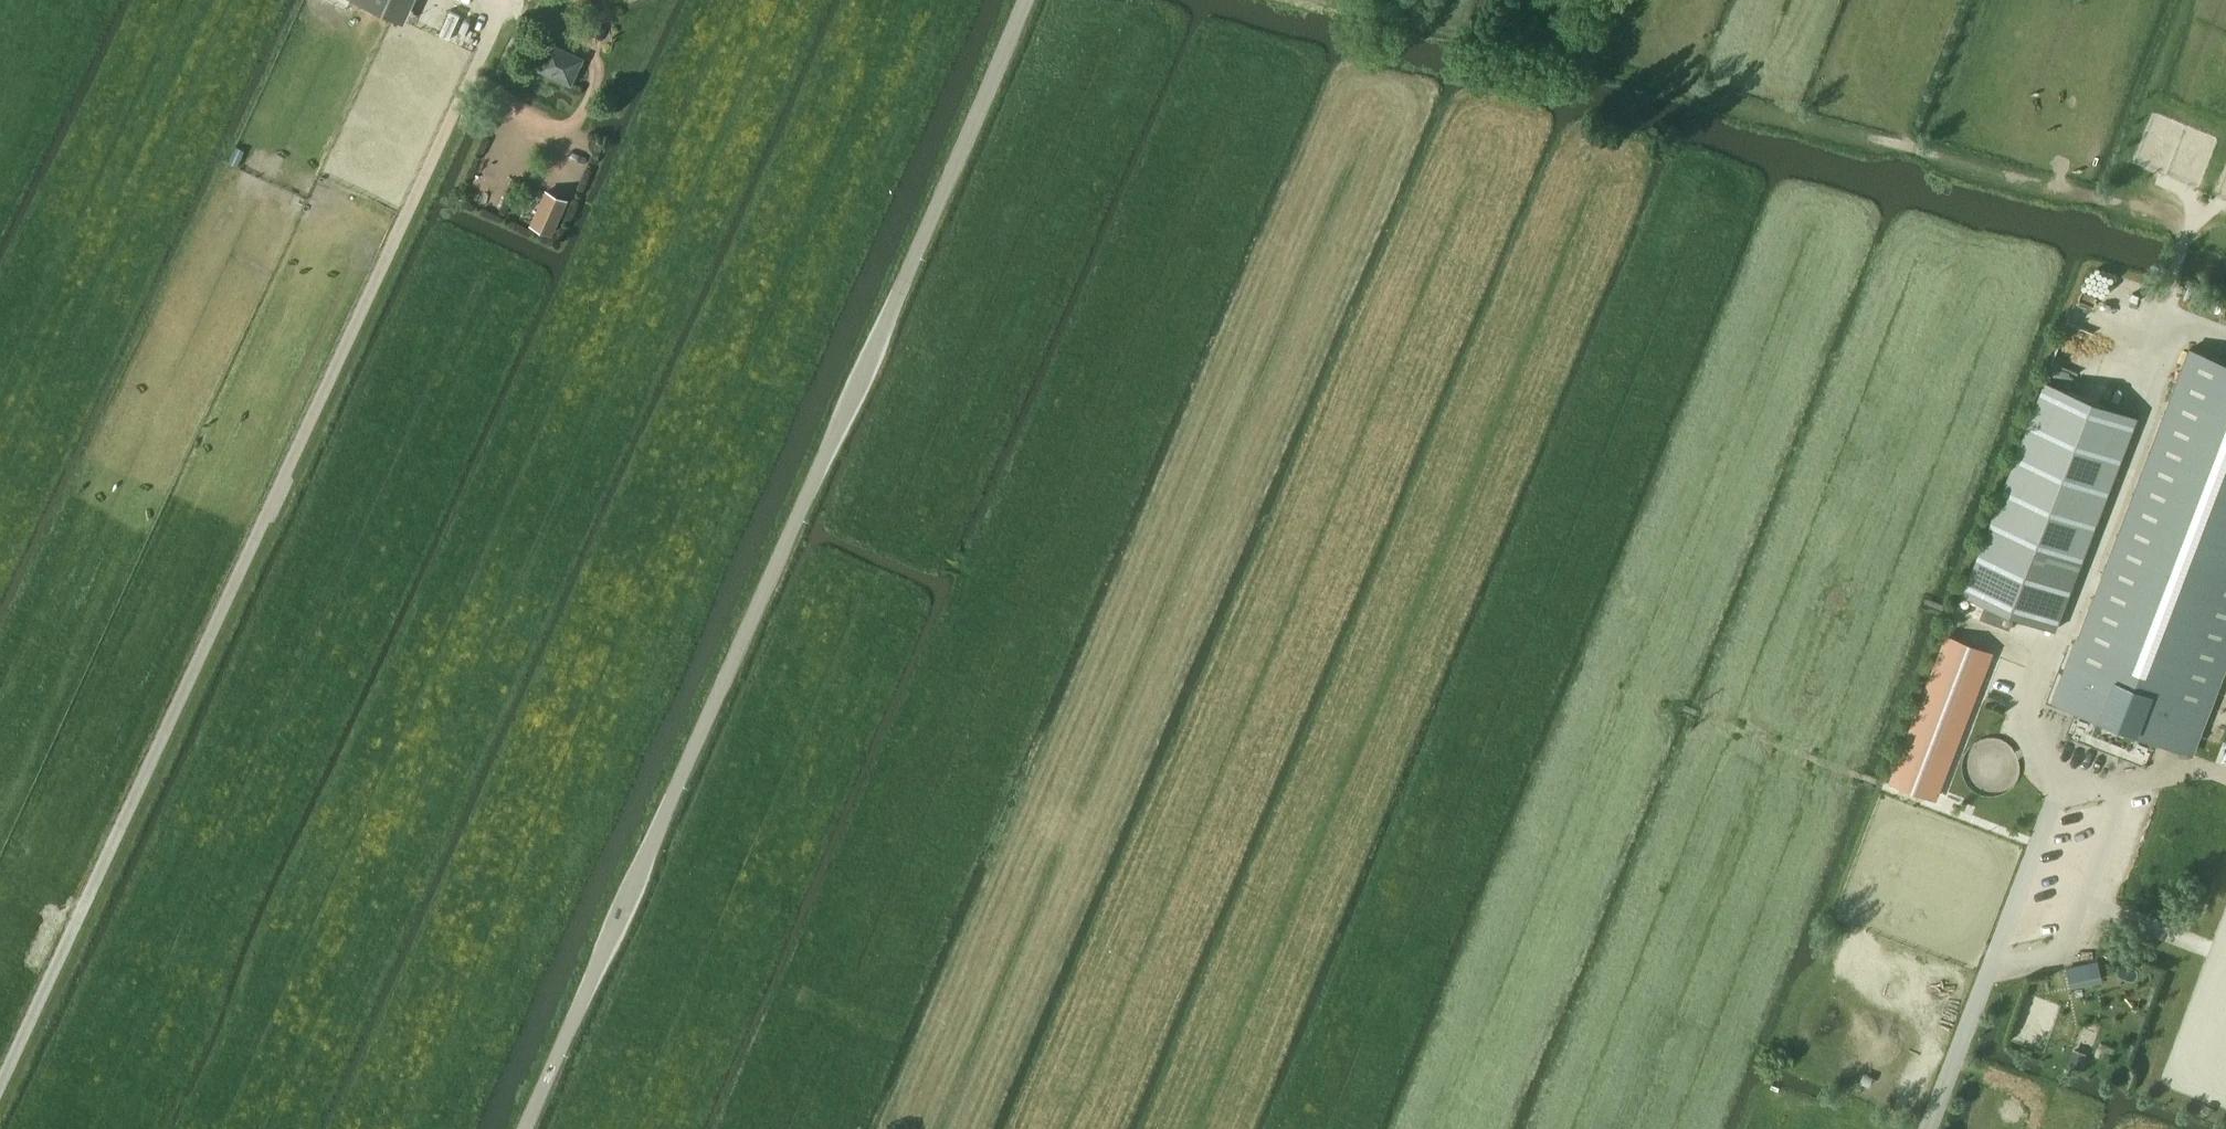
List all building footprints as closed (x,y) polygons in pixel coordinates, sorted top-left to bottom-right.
[(392,17),(394,18),(395,17),(403,0),(355,0),(392,17)] [(549,45),(539,68),(569,82),(579,59),(549,45)] [(552,235),(567,200),(546,190),(530,226),(552,235)] [(2051,701),(2107,722),(2115,726),(2192,756),(2225,668),(2225,362),(2189,348),(2051,701)] [(2044,381),(1962,594),(2055,630),(2137,417),(2044,381)] [(1945,634),(1888,782),(1936,800),(1993,653),(1945,634)] [(1966,780),(1972,788),(1981,794),(1991,796),(2001,794),(2010,790),(2017,782),(2021,773),(2022,763),(2019,753),(2014,744),(2005,738),(1996,736),(1987,736),(1978,739),(1970,745),(1965,752),(1962,761),(1962,771),(1966,780)]
